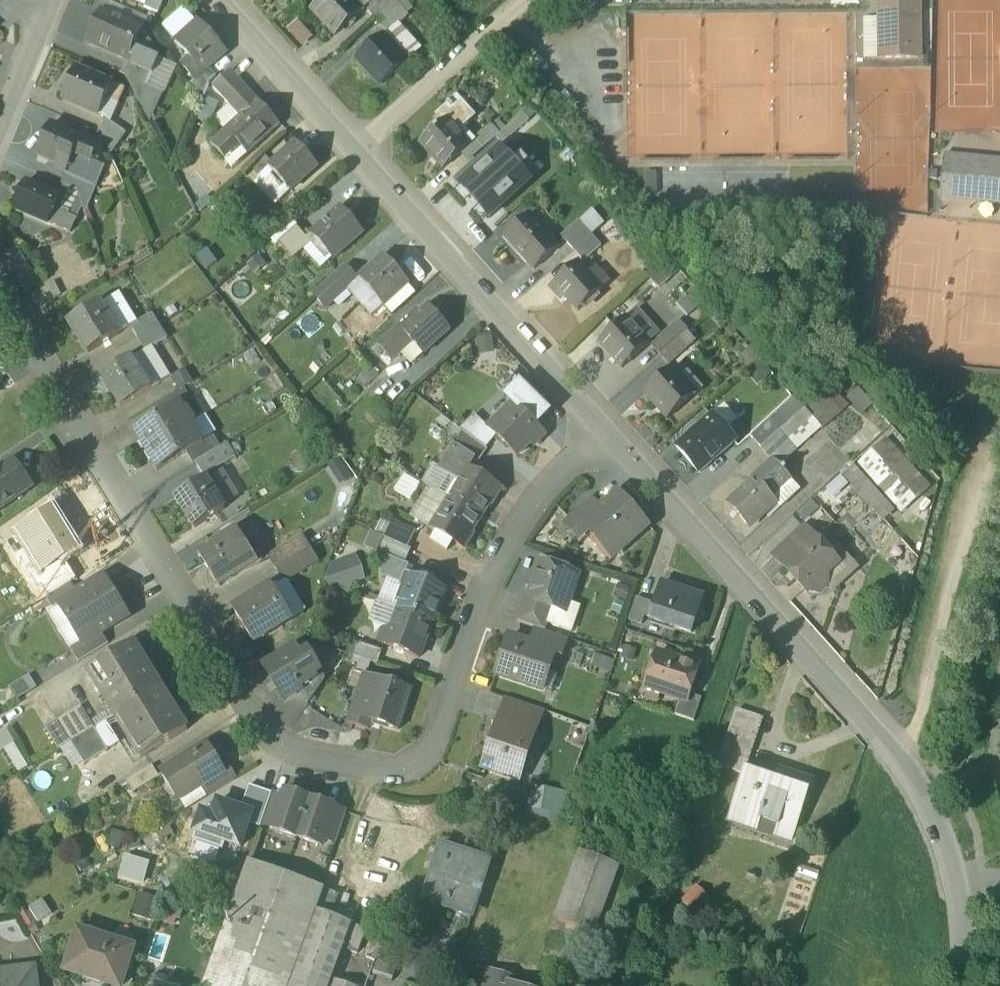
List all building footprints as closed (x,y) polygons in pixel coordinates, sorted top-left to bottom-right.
[(146,3),(144,8),(158,14),(164,0),(147,0),(146,3)] [(350,0),(326,0),(314,10),(335,34),(360,11),(350,0)] [(920,3),(881,4),(881,58),(921,57),(920,3)] [(141,29),(101,12),(87,43),(127,60),(128,61),(133,48),(141,29)] [(289,27),(302,44),(313,36),(300,18),(289,27)] [(226,52),(197,21),(175,41),(190,58),(182,66),(195,80),(208,68),(226,52)] [(384,38),(359,61),(381,85),(406,62),(384,38)] [(159,59),(133,48),(128,61),(127,60),(121,74),(125,76),(126,77),(140,104),(159,59)] [(112,84),(75,68),(62,100),(99,115),(107,97),(112,85),(112,84)] [(208,68),(195,80),(189,85),(202,99),(209,83),(216,77),(208,68)] [(231,70),(212,86),(220,95),(238,79),(231,70)] [(238,79),(220,95),(230,106),(244,94),(248,90),(238,79)] [(124,90),(112,85),(107,97),(119,102),(124,90)] [(244,94),(230,106),(240,116),(253,104),(244,94)] [(240,116),(225,130),(236,142),(247,154),(280,125),(258,100),(240,116)] [(474,120),(457,102),(452,106),(450,103),(447,106),(448,106),(436,116),(443,124),(447,120),(456,130),(459,127),(462,131),(474,120)] [(127,132),(107,120),(102,133),(113,156),(127,132)] [(456,130),(447,120),(443,124),(421,142),(444,167),(469,145),(456,130)] [(490,125),(474,139),(483,149),(498,135),(490,125)] [(81,139),(51,126),(38,156),(57,165),(55,169),(66,174),(74,155),(81,139)] [(225,130),(210,143),(221,156),(236,142),(225,130)] [(507,144),(498,135),(483,149),(491,158),(501,149),(507,144)] [(96,146),(81,139),(74,155),(89,162),(96,146)] [(317,166),(296,142),(269,167),(290,191),(317,166)] [(491,158),(460,186),(486,216),(528,180),(501,149),(491,158)] [(946,154),(942,190),(999,197),(999,160),(946,154)] [(290,191),(269,167),(257,178),(279,201),(290,191)] [(59,197),(26,183),(15,209),(48,223),(56,206),(60,197),(59,197)] [(77,191),(64,186),(59,197),(60,197),(56,206),(69,212),(68,216),(76,220),(82,206),(77,191)] [(69,212),(56,206),(48,223),(70,233),(76,220),(68,216),(69,212)] [(363,231),(341,207),(313,233),(334,257),(363,231)] [(562,233),(581,258),(602,242),(594,231),(606,222),(594,207),(562,233)] [(559,247),(530,215),(505,237),(534,269),(559,247)] [(311,242),(298,227),(280,242),(294,257),(311,242)] [(31,272),(18,250),(8,256),(21,278),(31,272)] [(408,284),(384,257),(359,279),(384,306),(408,284)] [(602,290),(578,264),(551,288),(559,297),(563,293),(579,311),(602,290)] [(342,267),(313,293),(327,309),(356,283),(342,267)] [(119,335),(100,304),(69,322),(88,353),(119,335)] [(449,330),(427,307),(402,330),(401,331),(411,342),(422,354),(449,330)] [(151,314),(130,326),(137,338),(158,325),(151,314)] [(649,346),(627,321),(600,343),(622,369),(649,346)] [(158,325),(137,338),(145,351),(146,351),(166,339),(158,325)] [(399,326),(377,346),(390,361),(411,342),(401,331),(402,330),(399,326)] [(669,330),(652,347),(659,355),(677,339),(669,330)] [(479,339),(482,354),(496,352),(493,336),(479,339)] [(677,339),(659,355),(668,365),(686,349),(677,339)] [(142,375),(132,358),(102,376),(121,407),(151,389),(142,375)] [(684,381),(672,368),(644,393),(668,419),(694,395),(695,396),(703,389),(691,375),(684,381)] [(151,370),(142,375),(151,389),(159,384),(151,370)] [(513,373),(501,384),(509,393),(521,381),(513,373)] [(206,389),(201,378),(187,385),(193,396),(206,389)] [(549,412),(520,384),(507,397),(516,406),(517,406),(535,425),(549,412)] [(184,388),(157,405),(163,415),(180,405),(181,407),(191,400),(184,388)] [(163,415),(135,432),(147,451),(191,424),(181,407),(180,405),(163,415)] [(535,425),(517,406),(516,406),(512,411),(491,432),(516,455),(541,430),(535,425)] [(475,415),(461,429),(464,433),(486,448),(496,437),(475,415)] [(735,442),(713,417),(679,448),(701,473),(735,442)] [(191,424),(147,451),(158,470),(186,453),(203,443),(202,441),(191,424)] [(929,486),(879,429),(850,455),(901,511),(929,486)] [(451,445),(446,455),(469,468),(473,470),(486,448),(464,433),(451,445)] [(212,434),(202,441),(203,443),(186,453),(193,463),(220,447),(212,434)] [(32,487),(27,480),(28,470),(19,468),(14,461),(0,471),(0,510),(32,487)] [(774,461),(753,480),(755,481),(730,504),(750,527),(777,503),(772,498),(792,480),(774,461)] [(856,466),(845,476),(885,519),(896,509),(856,466)] [(473,470),(469,468),(450,499),(480,517),(488,503),(490,504),(500,487),(473,470)] [(842,474),(814,499),(847,535),(875,510),(842,474)] [(417,496),(416,476),(400,476),(400,496),(417,496)] [(225,508),(206,479),(176,498),(195,528),(225,508)] [(648,525),(618,492),(600,509),(588,520),(592,525),(588,529),(613,556),(648,525)] [(480,517),(450,499),(432,530),(438,534),(433,542),(448,551),(453,543),(464,549),(473,533),(471,531),(480,517)] [(592,500),(566,524),(579,537),(588,529),(592,525),(588,520),(600,509),(592,500)] [(78,551),(54,510),(4,539),(35,591),(41,588),(46,597),(76,579),(64,559),(78,551)] [(413,534),(391,524),(385,538),(407,548),(413,534)] [(805,527),(775,554),(785,565),(815,538),(805,527)] [(236,529),(199,553),(219,586),(257,562),(236,529)] [(385,538),(384,537),(377,552),(386,556),(386,555),(405,563),(412,550),(407,548),(385,538)] [(839,563),(816,537),(815,538),(785,565),(808,591),(810,588),(812,590),(818,591),(829,582),(829,576),(827,573),(839,563)] [(289,543),(268,556),(275,569),(297,556),(310,548),(304,539),(291,547),(289,543)] [(405,563),(386,555),(386,556),(383,562),(382,576),(401,583),(406,571),(407,572),(410,565),(405,563)] [(297,556),(275,569),(283,581),(305,568),(297,556)] [(350,559),(334,565),(341,584),(358,578),(350,559)] [(578,574),(541,562),(530,597),(529,600),(554,608),(566,612),(578,574)] [(407,572),(406,571),(401,583),(400,586),(407,589),(399,609),(433,623),(447,588),(407,572)] [(126,614),(105,581),(99,580),(76,593),(75,594),(76,596),(60,606),(60,607),(83,643),(83,645),(100,635),(101,636),(103,635),(125,621),(126,614)] [(70,583),(46,598),(54,611),(60,607),(60,606),(76,596),(75,594),(76,593),(70,583)] [(703,597),(663,584),(651,619),(691,632),(703,597)] [(292,619),(271,585),(233,608),(253,643),(292,619)] [(554,608),(529,600),(530,597),(527,595),(519,622),(544,631),(546,631),(554,608)] [(650,602),(636,597),(628,620),(642,625),(650,602)] [(433,623),(399,609),(390,630),(384,627),(378,641),(418,658),(433,623)] [(546,631),(544,631),(538,648),(556,654),(555,656),(563,658),(569,639),(546,631)] [(100,635),(83,645),(83,643),(71,651),(78,663),(108,644),(103,635),(101,636),(100,635)] [(538,648),(509,638),(497,674),(544,690),(555,656),(556,654),(538,648)] [(134,643),(88,672),(100,691),(114,716),(161,687),(134,643)] [(302,658),(296,648),(263,667),(283,700),(299,691),(301,690),(299,687),(314,678),(313,675),(320,671),(309,653),(302,658)] [(379,666),(383,654),(361,648),(357,659),(379,666)] [(697,667),(657,655),(646,686),(680,698),(686,700),(689,692),(697,667)] [(314,678),(299,687),(301,690),(299,691),(307,705),(325,679),(320,671),(313,675),(314,678)] [(412,689),(364,674),(359,690),(360,690),(351,721),(350,723),(369,729),(370,727),(369,727),(371,720),(379,723),(379,724),(398,730),(399,729),(398,728),(405,708),(406,707),(407,706),(404,705),(409,689),(412,690),(412,689)] [(161,687),(114,716),(139,758),(187,730),(161,687)] [(702,697),(689,692),(686,700),(680,698),(674,715),(694,721),(702,697)] [(541,710),(509,699),(501,722),(533,733),(534,733),(541,710)] [(94,728),(80,707),(57,721),(71,742),(94,728)] [(763,719),(737,710),(732,725),(758,734),(763,719)] [(501,722),(500,722),(483,769),(519,782),(535,733),(534,733),(533,733),(501,722)] [(732,725),(731,725),(717,766),(743,775),(745,767),(746,768),(758,734),(732,725)] [(94,728),(71,742),(83,766),(107,751),(94,728)] [(207,746),(161,774),(177,800),(202,784),(223,772),(222,770),(207,746)] [(152,766),(126,781),(132,793),(158,777),(152,766)] [(223,772),(202,784),(209,796),(235,780),(228,767),(222,770),(223,772)] [(746,768),(745,767),(743,775),(728,816),(760,827),(761,823),(777,828),(775,832),(794,839),(813,782),(786,772),(783,781),(746,768)] [(530,807),(544,809),(543,818),(563,821),(568,790),(534,784),(530,807)] [(260,827),(261,824),(272,794),(250,786),(243,808),(255,813),(251,824),(260,827)] [(334,808),(285,791),(283,798),(273,828),(272,829),(321,846),(324,839),(334,809),(334,808)] [(272,794),(261,824),(273,828),(283,798),(272,794)] [(193,833),(242,850),(251,824),(255,813),(243,808),(218,800),(213,813),(201,809),(193,833)] [(345,813),(334,809),(324,839),(335,843),(345,813)] [(489,863),(440,846),(421,901),(446,910),(448,903),(472,911),(489,863)] [(618,865),(581,851),(556,918),(593,932),(618,865)] [(249,862),(203,985),(289,985),(295,967),(316,911),(324,889),(249,862)] [(337,894),(324,889),(316,911),(329,915),(337,894)] [(708,896),(696,909),(709,921),(721,908),(708,896)] [(172,909),(152,902),(144,924),(164,931),(172,909)] [(329,915),(316,911),(295,967),(331,981),(342,948),(351,924),(329,915)] [(366,929),(351,924),(342,948),(357,954),(366,929)] [(78,931),(66,969),(120,985),(132,947),(112,941),(99,937),(78,931)] [(113,937),(100,933),(99,937),(112,941),(113,937)] [(402,952),(377,943),(371,958),(376,960),(379,962),(380,961),(396,967),(397,967),(402,952)] [(396,967),(380,961),(379,962),(376,960),(372,968),(371,968),(371,970),(370,973),(392,980),(396,967)] [(295,967),(289,985),(329,985),(329,984),(331,981),(295,967)] [(0,973),(0,985),(38,985),(36,969),(0,973)] [(490,970),(485,985),(512,985),(515,978),(490,970)]
